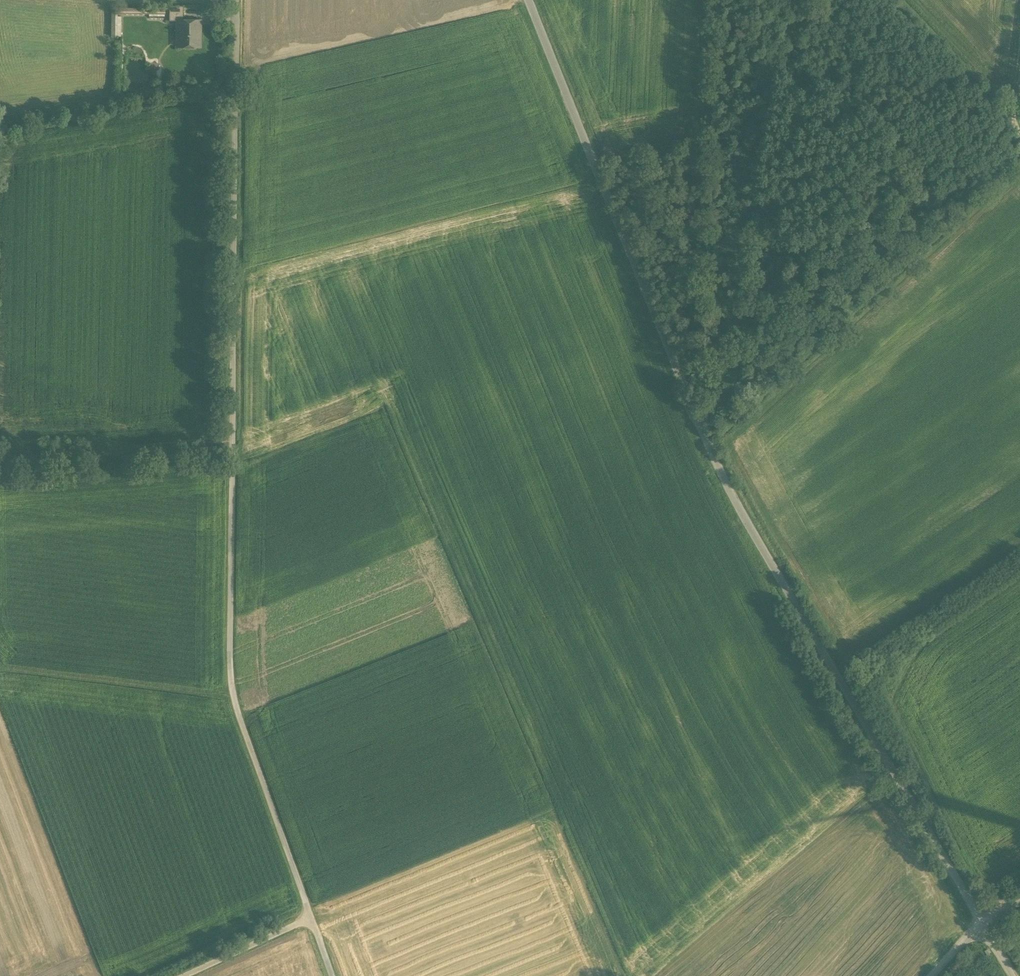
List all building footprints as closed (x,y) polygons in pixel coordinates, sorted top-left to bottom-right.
[(176,45),(199,46),(200,18),(177,17),(176,45)] [(181,81),(169,84),(171,93),(183,90),(181,81)]
